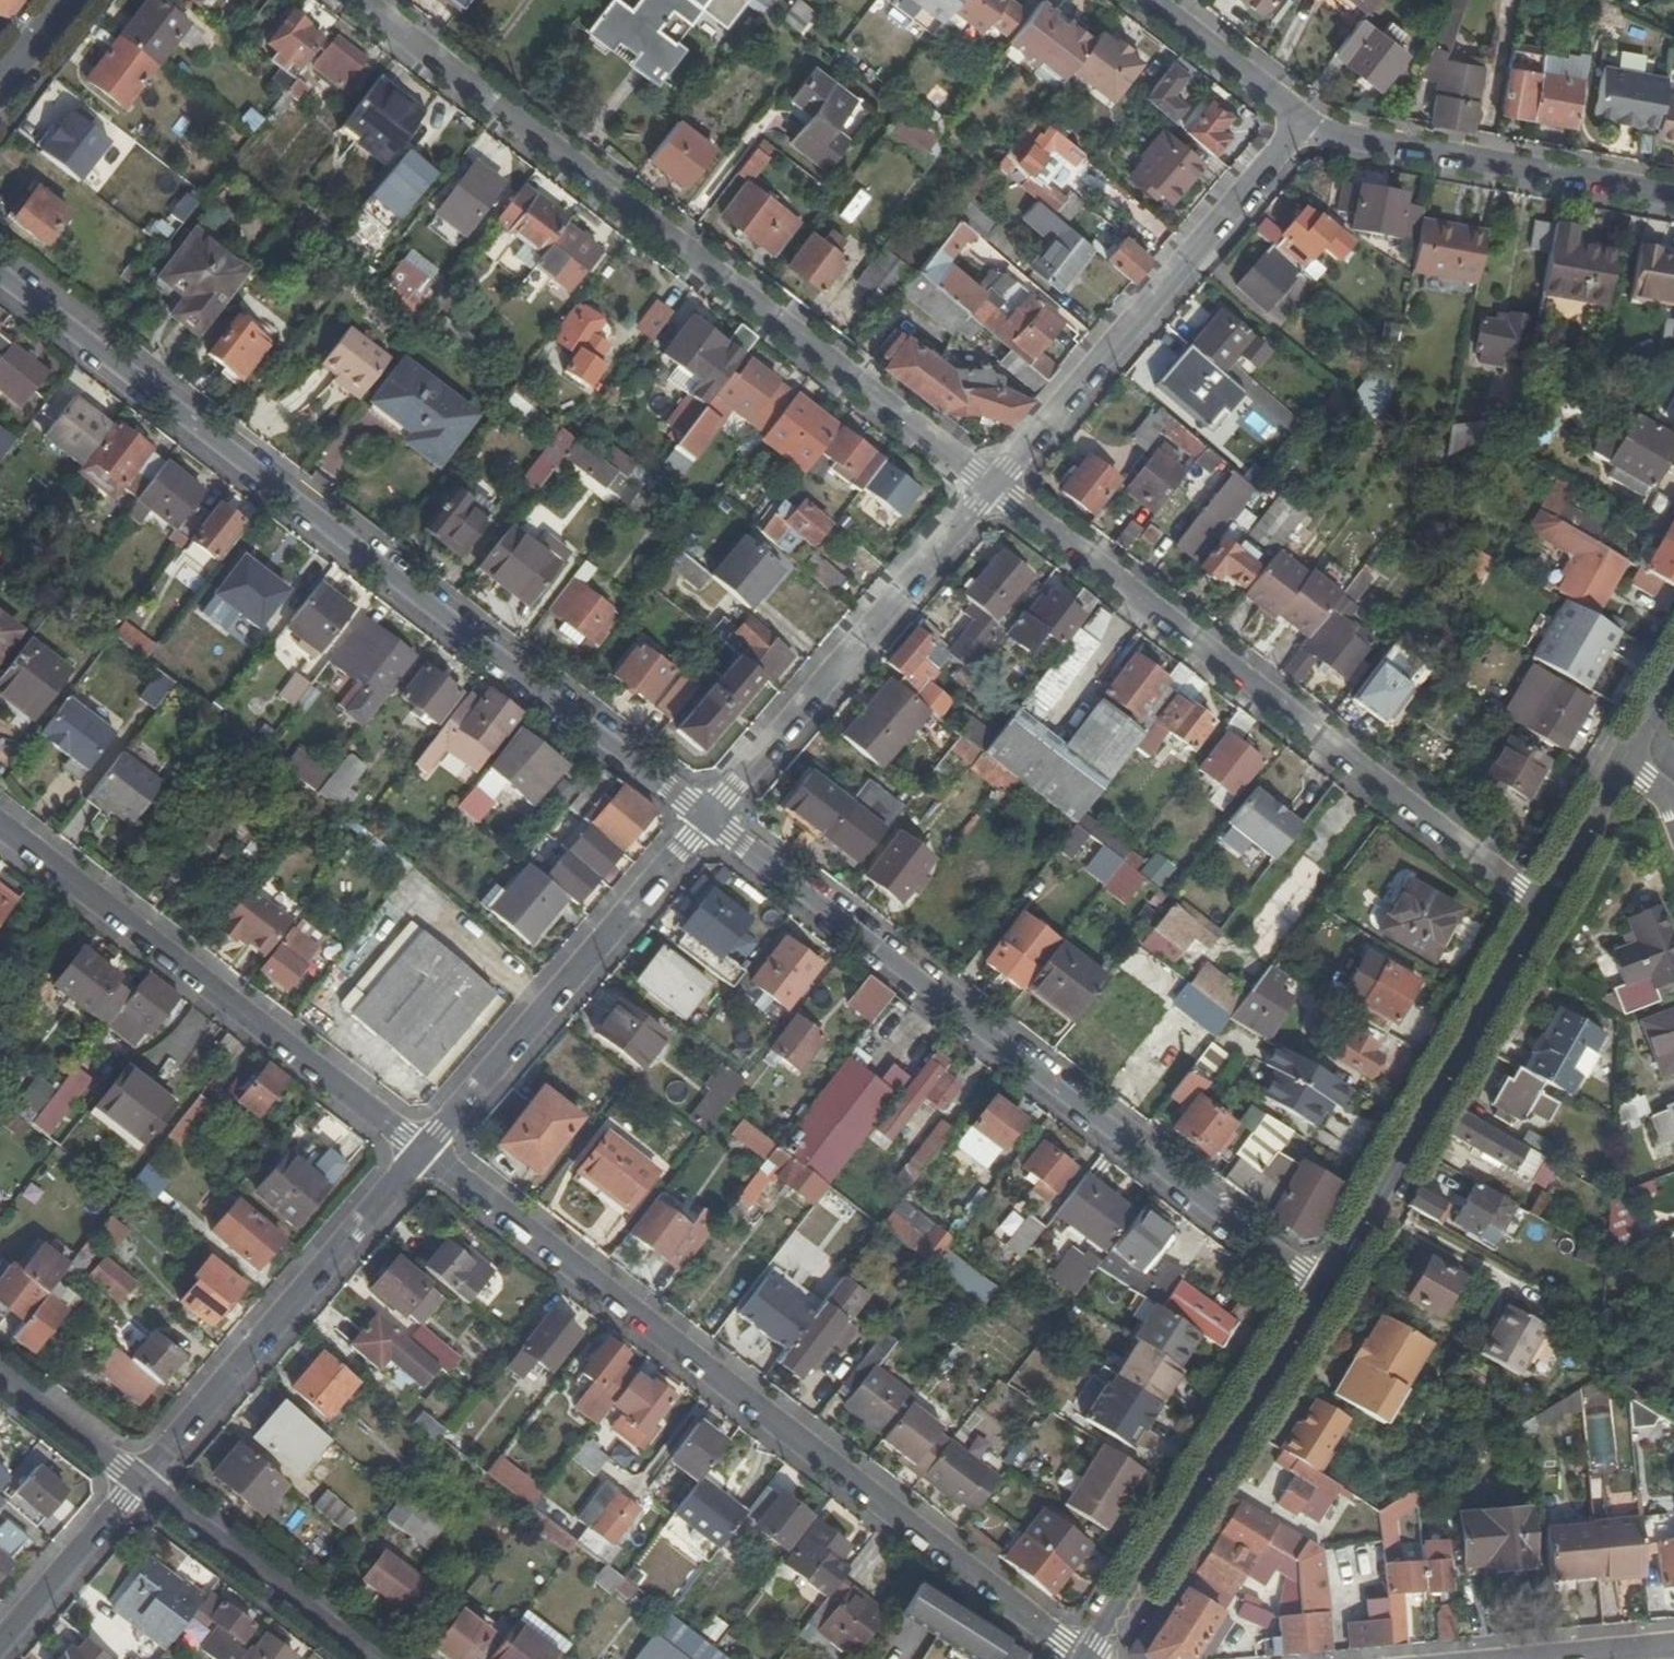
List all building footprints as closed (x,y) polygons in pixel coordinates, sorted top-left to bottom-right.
[(5,20),(21,0),(0,0),(0,16),(5,20)] [(157,66),(187,26),(155,0),(149,0),(120,38),(157,66)] [(637,57),(658,30),(671,12),(680,0),(637,0),(629,10),(616,0),(609,0),(586,31),(609,49),(615,41),(637,57)] [(744,0),(680,0),(671,12),(689,26),(701,9),(724,26),(744,0)] [(781,19),(791,7),(783,0),(756,0),(766,8),(781,19)] [(946,18),(949,13),(951,11),(959,0),(922,0),(946,18)] [(951,11),(981,34),(990,22),(1003,32),(1021,11),(1008,0),(959,0),(951,11)] [(1010,42),(1023,52),(1020,54),(1036,66),(1040,60),(1064,78),(1071,70),(1095,39),(1095,38),(1065,14),(1064,16),(1060,20),(1050,11),(1053,7),(1043,0),(1042,0),(1010,42)] [(1263,16),(1275,0),(1242,0),(1263,16)] [(1375,0),(1332,0),(1359,20),(1375,0)] [(1607,1),(1610,2),(1628,11),(1646,0),(1609,0),(1607,1)] [(804,9),(797,4),(787,16),(794,23),(804,9)] [(1438,81),(1431,122),(1470,129),(1481,68),(1479,68),(1484,43),(1461,39),(1457,64),(1443,61),(1462,10),(1449,6),(1421,77),(1438,81)] [(1064,16),(1053,7),(1050,11),(1060,20),(1064,16)] [(266,45),(301,71),(318,49),(322,43),(305,30),(307,27),(291,14),(266,45)] [(1391,21),(1379,35),(1395,47),(1406,33),(1391,21)] [(1365,36),(1354,27),(1335,52),(1345,60),(1344,63),(1380,90),(1406,55),(1395,47),(1379,35),(1370,29),(1365,36)] [(658,30),(637,57),(661,76),(682,46),(674,40),(673,42),(658,30)] [(1115,42),(1101,31),(1095,38),(1095,39),(1071,70),(1112,102),(1142,62),(1128,51),(1115,42)] [(365,61),(330,34),(322,43),(318,49),(323,53),(313,67),(349,94),(367,71),(361,67),(365,61)] [(125,109),(157,66),(120,38),(94,70),(102,76),(95,85),(125,109)] [(1117,38),(1115,42),(1128,51),(1131,48),(1117,38)] [(1538,73),(1541,54),(1512,49),(1509,68),(1538,73)] [(1538,73),(1530,118),(1574,126),(1582,81),(1573,79),(1577,52),(1569,51),(1569,59),(1564,58),(1561,77),(1538,73)] [(1186,76),(1172,64),(1164,74),(1145,99),(1171,121),(1184,105),(1171,95),(1186,76)] [(1662,96),(1665,76),(1601,65),(1592,113),(1613,117),(1613,120),(1636,124),(1637,121),(1657,125),(1662,96)] [(810,68),(788,98),(809,114),(789,141),(824,169),(846,140),(832,129),(853,101),(810,68)] [(1501,113),(1530,118),(1538,73),(1509,68),(1501,113)] [(87,80),(95,85),(102,76),(94,70),(87,80)] [(273,85),(284,93),(294,79),(283,71),(273,85)] [(384,165),(426,111),(381,76),(339,130),(384,165)] [(298,102),(308,88),(297,79),(283,98),(289,102),(292,98),(298,102)] [(1662,96),(1657,125),(1656,133),(1673,136),(1673,98),(1662,96)] [(917,99),(905,115),(935,138),(956,111),(946,103),(937,115),(917,99)] [(1184,131),(1212,154),(1226,138),(1216,129),(1227,116),(1209,101),(1184,131)] [(247,107),(238,121),(255,131),(264,117),(247,107)] [(79,111),(75,116),(83,124),(88,119),(79,111)] [(83,124),(75,116),(69,113),(41,149),(58,162),(73,175),(102,140),(86,126),(83,124)] [(901,114),(888,131),(929,163),(942,146),(901,114)] [(1020,136),(997,166),(1021,186),(1037,200),(1064,224),(1074,213),(1079,207),(1080,205),(1066,193),(1061,199),(1031,173),(1051,146),(1064,156),(1068,151),(1076,157),(1080,152),(1037,117),(1022,138),(1020,136)] [(712,147),(678,121),(649,159),(673,178),(684,188),(705,162),(714,148),(712,147)] [(1161,131),(1141,156),(1152,165),(1136,184),(1144,191),(1149,185),(1170,203),(1202,165),(1161,131)] [(759,136),(739,169),(755,179),(775,146),(759,136)] [(476,222),(502,186),(473,164),(447,199),(476,222)] [(387,233),(413,202),(387,178),(360,209),(387,233)] [(721,215),(738,229),(742,231),(773,255),(798,222),(747,182),(721,215)] [(1343,184),(1338,211),(1354,214),(1351,228),(1414,241),(1420,209),(1401,204),(1402,196),(1343,184)] [(7,215),(12,220),(36,189),(31,185),(7,215)] [(838,214),(851,223),(872,196),(859,186),(838,214)] [(36,189),(12,220),(46,246),(70,215),(36,189)] [(541,257),(566,225),(568,222),(535,197),(530,203),(518,194),(496,222),(541,257)] [(182,224),(201,200),(196,196),(193,200),(185,195),(170,215),(182,224)] [(1030,265),(1059,290),(1093,249),(1064,224),(1037,200),(1023,217),(1051,240),(1030,265)] [(970,202),(967,204),(956,219),(975,234),(981,239),(995,223),(970,202)] [(1263,221),(1254,232),(1271,247),(1299,271),(1308,260),(1319,248),(1334,260),(1348,245),(1332,232),(1332,231),(1304,207),(1280,235),(1263,221)] [(975,234),(956,219),(935,246),(917,269),(965,311),(981,292),(943,260),(958,242),(957,240),(963,233),(970,239),(975,234)] [(1420,222),(1411,271),(1421,273),(1430,223),(1420,222)] [(1421,273),(1476,283),(1485,233),(1430,223),(1421,273)] [(1547,252),(1552,225),(1535,223),(1530,249),(1547,252)] [(541,257),(536,264),(570,291),(601,251),(566,225),(541,257)] [(1575,229),(1552,225),(1547,252),(1540,293),(1605,304),(1614,251),(1573,244),(1575,229)] [(917,269),(935,246),(922,235),(916,244),(897,229),(857,281),(886,304),(915,267),(917,269)] [(811,233),(786,265),(821,292),(835,272),(840,275),(845,268),(841,265),(846,259),(836,252),(844,241),(830,230),(821,241),(811,233)] [(221,309),(247,275),(195,234),(159,280),(185,300),(171,317),(198,338),(202,333),(221,309)] [(1124,238),(1105,260),(1131,282),(1149,260),(1124,238)] [(1673,304),(1673,255),(1659,252),(1659,247),(1638,244),(1629,295),(1673,304)] [(1299,271),(1271,247),(1236,286),(1265,311),(1299,271)] [(414,301),(427,285),(400,264),(388,281),(414,301)] [(130,285),(139,274),(128,265),(119,276),(130,285)] [(979,323),(965,311),(917,269),(901,290),(953,333),(957,328),(970,339),(982,326),(979,323)] [(986,287),(981,292),(965,311),(979,323),(982,326),(1045,381),(1056,367),(1037,348),(1061,321),(1042,304),(1041,305),(1036,302),(1026,314),(1031,317),(1028,321),(1016,311),(1007,321),(986,304),(995,295),(986,287)] [(577,305),(551,339),(576,356),(564,374),(587,390),(601,369),(596,366),(608,349),(591,337),(596,330),(600,332),(605,325),(587,313),(577,305)] [(268,344),(221,309),(202,333),(216,344),(207,356),(239,381),(268,344)] [(1189,348),(1221,374),(1237,355),(1253,369),(1267,353),(1250,339),(1219,313),(1189,348)] [(1474,350),(1477,351),(1502,356),(1521,359),(1528,319),(1495,313),(1493,322),(1479,320),(1474,350)] [(701,336),(705,330),(690,319),(686,324),(701,336)] [(637,362),(661,330),(652,322),(626,354),(637,362)] [(757,340),(744,330),(729,349),(705,330),(701,336),(686,324),(673,342),(679,347),(669,361),(677,367),(699,385),(680,410),(695,421),(730,375),(757,340)] [(358,402),(389,362),(347,330),(320,366),(343,383),(340,388),(358,402)] [(888,360),(883,367),(916,393),(941,411),(981,413),(1009,422),(1029,399),(1000,387),(1001,375),(988,372),(989,371),(986,369),(986,365),(980,364),(979,370),(950,369),(906,336),(905,337),(899,332),(881,355),(888,360)] [(21,407),(47,374),(0,336),(0,391),(21,407)] [(662,355),(669,361),(679,347),(673,342),(662,355)] [(1221,374),(1189,348),(1156,388),(1210,433),(1244,393),(1221,374)] [(1035,392),(1045,381),(1010,351),(1000,362),(1035,392)] [(1502,356),(1477,351),(1475,364),(1499,368),(1502,356)] [(1377,361),(1361,383),(1388,402),(1393,372),(1377,361)] [(747,423),(777,384),(750,363),(737,380),(730,375),(695,421),(662,464),(680,476),(730,410),(747,423)] [(435,467),(472,419),(403,367),(373,405),(414,436),(407,445),(435,467)] [(1376,422),(1383,425),(1388,402),(1361,383),(1349,399),(1366,414),(1376,422)] [(796,397),(777,384),(747,423),(765,437),(796,397)] [(1334,387),(1319,406),(1362,440),(1376,422),(1366,414),(1349,399),(1334,387)] [(1589,388),(1540,411),(1549,422),(1573,410),(1572,407),(1593,396),(1589,388)] [(530,406),(511,392),(503,402),(522,417),(530,406)] [(765,437),(762,440),(786,459),(790,453),(810,468),(821,455),(840,430),(796,397),(765,437)] [(45,436),(82,464),(110,427),(73,399),(45,436)] [(1170,419),(1159,409),(1152,417),(1149,415),(1132,438),(1147,449),(1160,431),(1170,419)] [(1621,434),(1616,443),(1611,440),(1600,433),(1589,452),(1606,461),(1605,463),(1610,466),(1605,475),(1619,484),(1626,474),(1647,487),(1673,440),(1673,439),(1633,415),(1621,434)] [(1178,443),(1196,459),(1204,447),(1170,419),(1160,431),(1176,445),(1178,443)] [(1449,426),(1444,456),(1480,439),(1481,421),(1449,426)] [(133,473),(147,484),(164,462),(115,424),(88,460),(122,486),(133,473)] [(2,458),(17,439),(2,427),(0,430),(0,456),(2,458)] [(520,484),(534,496),(564,457),(575,442),(562,431),(520,484)] [(1616,443),(1621,434),(1616,431),(1611,440),(1616,443)] [(821,455),(810,468),(808,472),(821,482),(830,470),(860,494),(883,463),(843,432),(824,457),(821,455)] [(615,497),(628,482),(611,470),(575,442),(564,457),(615,497)] [(1414,459),(1434,469),(1444,456),(1421,444),(1414,459)] [(1211,473),(1220,461),(1204,447),(1196,459),(1211,473)] [(1156,511),(1184,473),(1171,463),(1175,458),(1168,453),(1164,457),(1156,451),(1146,463),(1137,474),(1126,489),(1156,511)] [(628,482),(633,486),(641,492),(650,480),(621,457),(611,470),(628,482)] [(1060,491),(1090,515),(1117,481),(1087,457),(1060,491)] [(1146,463),(1139,458),(1131,469),(1137,474),(1146,463)] [(187,539),(206,515),(195,506),(189,515),(184,511),(201,490),(164,462),(147,484),(136,498),(187,539)] [(860,494),(858,496),(885,517),(911,485),(883,463),(860,494)] [(1254,490),(1260,482),(1240,466),(1235,473),(1254,490)] [(1230,520),(1254,490),(1235,473),(1233,472),(1215,494),(1214,494),(1175,543),(1194,558),(1225,517),(1230,520)] [(1558,477),(1539,510),(1553,518),(1562,504),(1573,486),(1558,477)] [(617,505),(625,512),(626,512),(641,492),(633,486),(617,505)] [(461,558),(490,520),(453,492),(424,530),(461,558)] [(641,492),(626,512),(639,521),(654,503),(641,492)] [(1273,553),(1275,551),(1304,514),(1281,496),(1251,535),(1273,553)] [(213,559),(241,523),(218,504),(190,541),(213,559)] [(780,508),(760,534),(784,555),(800,537),(812,547),(829,527),(802,504),(791,517),(780,508)] [(1562,504),(1553,518),(1594,541),(1602,528),(1562,504)] [(1553,518),(1539,510),(1529,528),(1568,550),(1570,558),(1562,572),(1563,573),(1566,575),(1557,590),(1592,610),(1623,557),(1605,547),(1594,541),(1553,518)] [(1673,586),(1673,515),(1658,544),(1655,549),(1644,569),(1661,579),(1673,586)] [(1131,521),(1113,544),(1124,552),(1142,528),(1131,521)] [(1213,580),(1216,576),(1219,572),(1224,575),(1238,586),(1252,567),(1246,562),(1250,558),(1249,549),(1236,539),(1243,529),(1234,521),(1198,567),(1213,580)] [(692,531),(682,523),(671,539),(680,547),(692,531)] [(508,529),(478,568),(497,582),(502,577),(532,600),(558,567),(537,551),(508,529)] [(212,570),(206,578),(210,581),(216,574),(226,582),(252,602),(280,566),(285,569),(299,551),(277,534),(263,550),(241,533),(231,545),(233,546),(214,571),(212,570)] [(712,579),(748,610),(781,570),(746,540),(712,579)] [(678,550),(668,562),(701,590),(711,578),(678,550)] [(1290,626),(1304,637),(1338,593),(1311,571),(1307,576),(1275,551),(1273,553),(1260,570),(1241,594),(1273,619),(1276,615),(1290,626)] [(1002,553),(965,598),(974,606),(993,623),(1031,579),(1002,553)] [(822,563),(810,577),(834,597),(846,583),(822,563)] [(585,565),(549,611),(557,618),(563,623),(595,648),(606,634),(605,633),(612,624),(605,617),(609,612),(585,592),(584,584),(593,572),(585,565)] [(1644,569),(1637,565),(1628,582),(1652,595),(1661,579),(1644,569)] [(216,574),(210,581),(220,589),(226,582),(216,574)] [(502,577),(497,582),(528,606),(532,600),(502,577)] [(1304,637),(1299,645),(1319,661),(1331,669),(1352,686),(1367,666),(1357,658),(1365,649),(1346,634),(1352,626),(1348,623),(1369,597),(1348,581),(1338,593),(1304,637)] [(351,610),(318,584),(287,625),(285,628),(318,653),(351,610)] [(1045,605),(1052,595),(1047,591),(1042,587),(1021,615),(1025,619),(1040,600),(1045,605)] [(1086,621),(1099,603),(1083,590),(1069,608),(1065,605),(1052,595),(1045,605),(1040,600),(1025,619),(1021,615),(1018,618),(1006,634),(1005,635),(1028,653),(1033,648),(1035,646),(1045,632),(1062,645),(1065,641),(1082,618),(1086,621)] [(1591,615),(1566,600),(1534,658),(1585,688),(1604,655),(1597,651),(1611,626),(1591,615)] [(983,647),(991,653),(1005,635),(1006,634),(997,626),(993,623),(974,606),(966,613),(976,621),(953,650),(940,639),(935,645),(949,657),(949,656),(965,669),(977,654),(983,647)] [(997,626),(1006,634),(1018,618),(1010,611),(997,626)] [(253,639),(268,651),(285,628),(287,625),(272,613),(253,639)] [(17,630),(0,617),(0,653),(17,630)] [(563,623),(557,618),(554,622),(560,627),(563,623)] [(413,657),(365,619),(331,662),(363,688),(345,711),(361,724),(413,657)] [(748,645),(736,659),(759,678),(768,686),(791,658),(746,622),(735,634),(748,645)] [(928,622),(920,632),(935,645),(940,639),(944,634),(928,622)] [(113,636),(144,660),(154,648),(123,624),(113,636)] [(1371,641),(1352,626),(1346,634),(1365,649),(1371,641)] [(905,678),(933,645),(916,631),(888,663),(905,678)] [(1050,713),(1101,648),(1081,632),(1030,698),(1050,713)] [(1052,659),(1062,645),(1045,632),(1035,646),(1052,659)] [(0,676),(0,693),(28,715),(53,684),(56,687),(69,671),(28,639),(0,676)] [(1065,748),(1109,782),(1134,750),(1193,674),(1148,640),(1120,677),(1116,682),(1106,696),(1131,715),(1137,720),(1127,732),(1096,709),(1065,748)] [(144,660),(160,672),(173,656),(157,643),(154,648),(144,660)] [(653,651),(649,656),(638,648),(614,678),(648,705),(673,675),(658,664),(662,659),(653,651)] [(1380,649),(1370,663),(1374,666),(1396,682),(1406,668),(1380,649)] [(736,659),(725,651),(667,726),(701,752),(759,678),(736,659)] [(1299,651),(1283,671),(1296,681),(1312,661),(1299,651)] [(981,658),(977,654),(965,669),(969,673),(981,658)] [(1331,669),(1319,661),(1314,668),(1325,676),(1331,669)] [(422,714),(430,720),(436,724),(459,693),(425,666),(401,697),(413,706),(410,711),(418,718),(422,714)] [(1374,666),(1350,698),(1379,722),(1390,708),(1396,712),(1400,707),(1394,702),(1405,689),(1396,682),(1374,666)] [(166,676),(175,683),(179,676),(171,670),(166,676)] [(1547,728),(1541,739),(1570,755),(1577,742),(1567,736),(1589,700),(1550,677),(1551,675),(1541,670),(1524,697),(1535,703),(1527,716),(1539,723),(1547,728)] [(154,710),(175,683),(166,676),(160,672),(139,699),(154,710)] [(1111,678),(1116,682),(1120,677),(1115,673),(1111,678)] [(294,706),(311,685),(296,674),(279,695),(294,706)] [(1193,674),(1134,750),(1147,760),(1161,743),(1168,734),(1186,748),(1192,753),(1213,725),(1189,706),(1206,685),(1193,674)] [(895,682),(844,739),(875,766),(925,708),(915,699),(895,682)] [(53,684),(28,715),(32,718),(56,687),(53,684)] [(915,699),(925,708),(940,721),(952,704),(928,684),(915,699)] [(477,707),(466,699),(441,731),(415,766),(428,777),(446,753),(475,774),(519,715),(487,692),(477,707)] [(115,732),(68,696),(39,732),(70,756),(64,763),(81,776),(115,732)] [(1510,696),(1501,713),(1516,722),(1526,706),(1510,696)] [(1027,697),(1020,706),(1035,718),(1042,709),(1027,697)] [(1019,782),(1076,825),(1109,782),(1065,748),(1017,710),(995,738),(983,754),(1019,782)] [(1239,711),(1223,733),(1227,737),(1199,772),(1219,789),(1234,770),(1248,781),(1262,762),(1238,744),(1255,723),(1239,711)] [(427,725),(430,720),(422,714),(418,718),(427,725)] [(958,735),(962,737),(971,745),(983,754),(995,738),(971,719),(958,735)] [(1544,733),(1547,728),(1539,723),(1535,728),(1544,733)] [(518,731),(461,806),(467,812),(482,792),(486,795),(500,777),(531,805),(565,767),(518,731)] [(1179,756),(1186,748),(1168,734),(1161,743),(1179,756)] [(1506,737),(1485,773),(1492,778),(1489,783),(1508,794),(1511,789),(1524,796),(1545,759),(1506,737)] [(983,754),(971,745),(963,757),(973,765),(971,766),(1008,796),(1019,782),(983,754)] [(162,785),(121,753),(89,795),(90,795),(111,811),(131,827),(162,785)] [(306,758),(294,775),(315,791),(328,776),(306,758)] [(340,767),(317,793),(320,795),(332,804),(354,778),(340,767)] [(622,787),(601,771),(569,808),(590,825),(621,852),(654,812),(622,787)] [(811,773),(783,808),(825,840),(852,806),(811,773)] [(1242,806),(1288,843),(1314,809),(1268,773),(1242,806)] [(855,794),(889,821),(902,805),(868,778),(855,794)] [(111,811),(90,795),(87,800),(107,817),(111,811)] [(1085,816),(1076,827),(1100,845),(1123,863),(1123,862),(1131,851),(1085,816)] [(621,852),(590,825),(574,845),(570,841),(563,849),(599,879),(621,852)] [(1076,827),(1076,825),(1059,847),(1070,856),(1081,844),(1094,853),(1100,845),(1076,827)] [(374,837),(363,829),(347,850),(358,858),(374,837)] [(901,905),(933,863),(899,837),(866,878),(901,905)] [(246,885),(255,873),(226,849),(216,862),(227,870),(222,875),(231,882),(236,877),(246,885)] [(599,879),(563,849),(556,857),(560,860),(553,869),(545,879),(568,899),(576,906),(599,879)] [(1144,862),(1131,851),(1123,862),(1136,872),(1144,862)] [(1156,852),(1141,869),(1160,884),(1174,867),(1156,852)] [(538,856),(529,866),(545,879),(553,869),(538,856)] [(1145,880),(1123,863),(1102,889),(1125,906),(1145,880)] [(545,879),(529,866),(490,913),(529,946),(568,899),(545,879)] [(1432,962),(1458,914),(1408,886),(1382,933),(1432,962)] [(267,954),(292,921),(248,888),(221,924),(249,946),(252,942),(267,954)] [(717,957),(747,916),(711,889),(681,930),(717,957)] [(12,907),(0,897),(0,923),(12,907)] [(1173,906),(1153,930),(1183,955),(1196,940),(1210,951),(1223,934),(1182,903),(1177,909),(1173,906)] [(1631,944),(1612,951),(1615,959),(1624,983),(1628,981),(1645,975),(1651,991),(1673,982),(1673,941),(1660,905),(1627,917),(1633,930),(1637,941),(1631,944)] [(288,989),(318,949),(293,930),(284,940),(282,943),(262,969),(288,989)] [(1627,933),(1631,944),(1637,941),(1633,930),(1627,933)] [(423,1077),(495,992),(425,932),(353,1015),(423,1077)] [(787,1010),(819,967),(784,940),(752,984),(787,1010)] [(1025,965),(1029,960),(1009,945),(1005,950),(1000,946),(986,964),(1021,991),(1035,972),(1025,965)] [(1059,946),(1028,987),(1075,1025),(1107,982),(1059,946)] [(115,984),(93,967),(96,962),(80,950),(53,986),(91,1015),(115,984)] [(683,1020),(710,985),(665,950),(639,985),(683,1020)] [(1338,1007),(1387,1035),(1394,1024),(1396,1026),(1419,986),(1368,956),(1364,962),(1349,989),(1338,1007)] [(1349,989),(1364,962),(1354,957),(1339,984),(1349,989)] [(1039,968),(1029,960),(1025,965),(1035,972),(1039,968)] [(1205,1032),(1209,1035),(1243,991),(1205,961),(1166,1009),(1179,1019),(1163,1039),(1186,1057),(1205,1032)] [(1270,968),(1232,1018),(1229,1020),(1267,1042),(1291,1001),(1274,992),(1284,976),(1270,968)] [(179,997),(148,973),(109,1025),(134,1044),(162,1010),(167,1013),(179,997)] [(847,1003),(873,1023),(893,996),(868,976),(847,1003)] [(1544,1083),(1569,1098),(1588,1067),(1577,1061),(1591,1039),(1601,1045),(1612,1027),(1567,999),(1542,1041),(1545,1043),(1539,1053),(1536,1051),(1524,1071),(1544,1083)] [(643,1070),(666,1039),(622,1004),(598,1035),(643,1070)] [(1673,1070),(1673,1011),(1641,1024),(1661,1075),(1673,1070)] [(797,1070),(822,1038),(795,1017),(770,1050),(797,1070)] [(240,1044),(227,1034),(209,1057),(221,1068),(240,1044)] [(1371,1054),(1374,1048),(1351,1034),(1335,1061),(1368,1081),(1369,1078),(1370,1079),(1372,1078),(1374,1077),(1380,1066),(1380,1064),(1378,1062),(1380,1060),(1371,1054)] [(1577,1061),(1588,1067),(1592,1070),(1605,1048),(1601,1045),(1591,1039),(1577,1061)] [(1542,1041),(1536,1051),(1539,1053),(1545,1043),(1542,1041)] [(1209,1074),(1225,1054),(1210,1042),(1194,1063),(1209,1074)] [(1351,1091),(1273,1045),(1262,1064),(1272,1070),(1258,1095),(1315,1128),(1322,1116),(1318,1109),(1329,1103),(1341,1109),(1351,1091)] [(951,1062),(938,1051),(876,1131),(888,1141),(925,1095),(938,1105),(941,1101),(945,1104),(959,1087),(942,1074),(951,1062)] [(847,1060),(779,1148),(826,1185),(894,1097),(847,1060)] [(137,1150),(175,1101),(128,1064),(90,1112),(137,1150)] [(733,1072),(722,1064),(705,1085),(716,1094),(733,1072)] [(287,1080),(267,1065),(260,1075),(255,1071),(252,1076),(256,1079),(245,1093),(241,1090),(235,1098),(259,1116),(287,1080)] [(1524,1071),(1519,1068),(1511,1081),(1504,1076),(1497,1087),(1499,1089),(1491,1104),(1497,1107),(1493,1114),(1508,1123),(1512,1116),(1521,1122),(1529,1109),(1545,1119),(1556,1100),(1540,1090),(1544,1083),(1524,1071)] [(733,1072),(716,1094),(696,1121),(707,1130),(725,1107),(744,1081),(733,1072)] [(1209,1086),(1188,1074),(1169,1098),(1182,1108),(1178,1113),(1183,1117),(1172,1131),(1190,1145),(1214,1114),(1198,1101),(1209,1086)] [(54,1097),(57,1092),(37,1076),(19,1100),(40,1116),(54,1097)] [(79,1084),(70,1076),(57,1092),(54,1097),(63,1104),(79,1084)] [(256,1079),(252,1076),(244,1085),(237,1080),(227,1092),(235,1098),(241,1090),(245,1093),(256,1079)] [(537,1175),(581,1120),(542,1089),(498,1145),(537,1175)] [(215,1102),(203,1091),(168,1137),(179,1147),(215,1102)] [(43,1131),(63,1104),(54,1097),(40,1116),(33,1124),(43,1131)] [(1641,1097),(1617,1106),(1615,1125),(1615,1126),(1647,1114),(1641,1097)] [(970,1128),(999,1151),(1022,1123),(992,1099),(970,1128)] [(1650,1118),(1660,1143),(1673,1138),(1673,1108),(1650,1118)] [(1247,1139),(1264,1117),(1262,1116),(1252,1110),(1236,1131),(1247,1139)] [(1477,1119),(1461,1111),(1448,1133),(1478,1150),(1482,1153),(1527,1179),(1541,1157),(1523,1147),(1522,1148),(1476,1121),(1477,1119)] [(30,1126),(13,1114),(2,1127),(19,1140),(30,1126)] [(1214,1114),(1190,1145),(1208,1158),(1220,1143),(1224,1139),(1228,1143),(1232,1137),(1228,1134),(1232,1128),(1214,1114)] [(1317,1237),(1344,1189),(1303,1166),(1300,1171),(1288,1191),(1266,1177),(1277,1157),(1292,1133),(1278,1125),(1264,1117),(1247,1139),(1235,1156),(1239,1159),(1223,1180),(1300,1240),(1317,1237)] [(757,1132),(743,1121),(736,1131),(750,1142),(754,1136),(757,1132)] [(926,1167),(953,1132),(940,1122),(895,1179),(909,1190),(926,1167)] [(984,1170),(999,1151),(970,1128),(955,1147),(984,1170)] [(628,1210),(658,1171),(609,1134),(579,1173),(628,1210)] [(1541,1157),(1545,1159),(1552,1148),(1529,1134),(1522,1146),(1523,1147),(1541,1157)] [(761,1135),(758,1139),(752,1147),(765,1157),(775,1145),(761,1135)] [(1048,1205),(1075,1170),(1040,1145),(1021,1170),(1034,1180),(1031,1185),(1036,1188),(1032,1193),(1048,1205)] [(779,1148),(777,1147),(768,1159),(782,1170),(777,1177),(813,1205),(827,1186),(826,1185),(779,1148)] [(295,1224),(327,1187),(289,1154),(256,1190),(295,1224)] [(1288,1191),(1300,1171),(1277,1157),(1266,1177),(1288,1191)] [(782,1170),(768,1159),(760,1169),(769,1177),(774,1181),(777,1177),(782,1170)] [(1539,1159),(1532,1184),(1547,1189),(1555,1164),(1539,1159)] [(148,1162),(133,1181),(156,1201),(171,1181),(148,1162)] [(769,1177),(760,1169),(718,1224),(726,1231),(769,1177)] [(1131,1213),(1084,1177),(1055,1215),(1103,1251),(1131,1213)] [(1655,1192),(1651,1181),(1625,1191),(1627,1201),(1655,1192)] [(667,1186),(630,1234),(681,1271),(718,1224),(667,1186)] [(1505,1231),(1519,1207),(1500,1196),(1496,1198),(1474,1186),(1453,1222),(1475,1234),(1484,1220),(1493,1225),(1505,1231)] [(1444,1204),(1417,1188),(1406,1206),(1433,1221),(1438,1213),(1444,1204)] [(1627,1201),(1625,1191),(1609,1197),(1605,1253),(1635,1241),(1627,1201)] [(238,1199),(211,1231),(256,1269),(283,1238),(238,1199)] [(796,1230),(820,1248),(840,1220),(816,1203),(796,1230)] [(1157,1218),(1144,1208),(1105,1258),(1135,1279),(1159,1247),(1164,1252),(1171,1243),(1166,1238),(1172,1232),(1171,1227),(1157,1217),(1157,1218)] [(891,1213),(880,1227),(932,1267),(952,1241),(915,1212),(906,1224),(891,1213)] [(1443,1216),(1438,1213),(1433,1221),(1438,1224),(1443,1216)] [(111,1253),(129,1232),(110,1215),(91,1235),(111,1253)] [(1005,1248),(1021,1260),(1044,1229),(1028,1217),(1005,1248)] [(1485,1240),(1493,1225),(1484,1220),(1475,1234),(1485,1240)] [(100,1245),(90,1237),(56,1281),(67,1289),(100,1245)] [(447,1238),(444,1243),(469,1262),(472,1257),(447,1238)] [(444,1243),(424,1268),(467,1304),(491,1273),(472,1257),(469,1262),(444,1243)] [(1603,1275),(1604,1256),(1580,1243),(1572,1257),(1603,1275)] [(987,1299),(997,1285),(947,1251),(937,1266),(987,1299)] [(1088,1255),(1083,1260),(1072,1252),(1050,1279),(1072,1297),(1099,1263),(1088,1255)] [(1419,1255),(1408,1273),(1417,1279),(1406,1299),(1439,1318),(1461,1280),(1419,1255)] [(119,1301),(136,1283),(106,1256),(90,1275),(119,1301)] [(47,1293),(0,1258),(0,1301),(25,1321),(47,1293)] [(1105,1258),(1097,1269),(1138,1295),(1173,1318),(1197,1333),(1202,1336),(1216,1346),(1232,1320),(1226,1316),(1178,1282),(1165,1298),(1151,1290),(1141,1284),(1135,1279),(1105,1258)] [(431,1300),(436,1292),(396,1259),(371,1289),(403,1315),(422,1292),(431,1300)] [(182,1300),(211,1324),(244,1284),(216,1260),(182,1300)] [(1167,1266),(1151,1290),(1165,1298),(1178,1282),(1182,1275),(1167,1266)] [(1417,1279),(1408,1273),(1397,1293),(1406,1299),(1417,1279)] [(787,1349),(813,1315),(765,1279),(738,1314),(772,1341),(774,1339),(787,1349)] [(67,1289),(56,1281),(49,1291),(55,1295),(59,1299),(67,1289)] [(1238,1301),(1252,1284),(1247,1281),(1234,1297),(1238,1301)] [(850,1292),(837,1283),(813,1315),(787,1349),(777,1361),(799,1378),(843,1320),(834,1313),(850,1292)] [(51,1300),(55,1295),(49,1291),(47,1293),(25,1321),(13,1336),(33,1351),(64,1310),(51,1300)] [(1173,1318),(1138,1295),(1129,1309),(1144,1318),(1148,1321),(1136,1340),(1131,1336),(1131,1338),(1135,1341),(1140,1344),(1140,1345),(1175,1368),(1189,1346),(1165,1331),(1173,1318)] [(1517,1374),(1544,1326),(1506,1304),(1479,1351),(1517,1374)] [(580,1333),(552,1311),(507,1368),(522,1380),(537,1362),(549,1372),(580,1333)] [(413,1344),(377,1313),(351,1345),(380,1370),(389,1360),(421,1386),(439,1365),(413,1344)] [(1407,1389),(1432,1345),(1382,1317),(1368,1340),(1365,1339),(1355,1358),(1404,1387),(1407,1389)] [(1148,1321),(1144,1318),(1131,1336),(1136,1340),(1148,1321)] [(1197,1333),(1173,1318),(1165,1331),(1189,1346),(1197,1333)] [(439,1365),(446,1371),(458,1356),(426,1329),(413,1344),(439,1365)] [(132,1359),(160,1383),(184,1353),(156,1330),(132,1359)] [(896,1343),(882,1332),(849,1375),(860,1383),(854,1391),(844,1403),(886,1436),(909,1405),(914,1399),(876,1369),(896,1343)] [(1180,1371),(1202,1336),(1197,1333),(1189,1346),(1175,1368),(1180,1371)] [(617,1397),(635,1374),(621,1363),(627,1355),(608,1340),(575,1381),(585,1389),(571,1409),(595,1426),(605,1413),(617,1397)] [(1135,1341),(1123,1359),(1129,1363),(1140,1345),(1140,1344),(1135,1341)] [(142,1404),(160,1383),(132,1359),(114,1344),(97,1366),(142,1404)] [(1115,1355),(1105,1370),(1160,1404),(1180,1371),(1175,1368),(1140,1345),(1129,1363),(1123,1359),(1115,1355)] [(358,1381),(323,1351),(292,1387),(327,1417),(358,1381)] [(1384,1422),(1404,1387),(1355,1358),(1335,1393),(1384,1422)] [(1180,1371),(1160,1404),(1165,1407),(1186,1374),(1180,1371)] [(650,1386),(635,1374),(617,1397),(632,1410),(620,1426),(627,1431),(631,1426),(644,1435),(673,1397),(653,1382),(650,1386)] [(860,1383),(849,1375),(843,1383),(854,1391),(860,1383)] [(1140,1436),(1153,1413),(1106,1384),(1084,1421),(1123,1445),(1131,1431),(1140,1436)] [(1344,1415),(1317,1400),(1313,1406),(1339,1422),(1344,1415)] [(287,1401),(270,1421),(279,1429),(296,1408),(287,1401)] [(953,1439),(909,1405),(886,1436),(881,1442),(899,1456),(925,1476),(949,1443),(953,1439)] [(1319,1455),(1339,1422),(1313,1406),(1295,1435),(1292,1433),(1282,1449),(1322,1474),(1329,1462),(1319,1455)] [(297,1473),(328,1436),(296,1408),(279,1429),(270,1421),(256,1437),(297,1473)] [(441,1438),(446,1432),(427,1414),(424,1411),(422,1414),(420,1416),(412,1426),(435,1445),(441,1438)] [(722,1450),(695,1428),(667,1463),(695,1485),(699,1479),(722,1450)] [(595,1474),(608,1456),(587,1439),(573,1457),(595,1474)] [(286,1480),(240,1441),(215,1471),(259,1511),(286,1480)] [(1001,1481),(949,1443),(925,1476),(922,1479),(962,1508),(964,1505),(976,1515),(1001,1481)] [(1105,1531),(1143,1471),(1104,1446),(1065,1507),(1105,1531)] [(1327,1477),(1322,1474),(1282,1449),(1275,1459),(1295,1472),(1277,1502),(1296,1514),(1310,1491),(1330,1504),(1341,1485),(1333,1480),(1327,1477)] [(486,1473),(532,1507),(539,1498),(494,1463),(486,1473)] [(6,1502),(15,1509),(35,1527),(65,1492),(37,1467),(6,1502)] [(1327,1477),(1333,1480),(1336,1474),(1330,1471),(1327,1477)] [(8,1480),(0,1473),(0,1490),(8,1480)] [(672,1514),(717,1550),(720,1547),(745,1516),(699,1479),(695,1485),(672,1514)] [(607,1508),(591,1529),(610,1544),(639,1507),(607,1482),(595,1498),(607,1508)] [(1424,1499),(1416,1486),(1380,1508),(1383,1540),(1384,1556),(1392,1555),(1391,1541),(1396,1540),(1394,1519),(1424,1499)] [(745,1516),(720,1547),(732,1556),(755,1526),(784,1548),(808,1516),(780,1494),(778,1497),(766,1488),(745,1516)] [(314,1505),(341,1528),(354,1514),(327,1490),(314,1505)] [(405,1492),(384,1519),(427,1551),(447,1525),(405,1492)] [(1275,1523),(1229,1496),(1219,1513),(1229,1518),(1265,1540),(1275,1523)] [(532,1507),(539,1514),(546,1505),(539,1498),(532,1507)] [(524,1518),(570,1553),(578,1543),(539,1514),(532,1507),(524,1518)] [(1506,1561),(1506,1570),(1534,1567),(1529,1508),(1461,1513),(1465,1564),(1506,1561)] [(13,1554),(36,1527),(35,1527),(15,1509),(0,1526),(0,1543),(13,1554)] [(1044,1512),(1025,1537),(1071,1572),(1090,1547),(1044,1512)] [(1229,1518),(1219,1513),(1186,1565),(1195,1571),(1229,1518)] [(1639,1513),(1592,1518),(1592,1520),(1598,1573),(1598,1579),(1646,1575),(1639,1513)] [(670,1516),(661,1528),(707,1564),(717,1550),(672,1514),(670,1516)] [(1300,1590),(1297,1559),(1265,1540),(1229,1518),(1195,1571),(1227,1591),(1232,1593),(1247,1570),(1265,1581),(1274,1566),(1295,1578),(1291,1585),(1300,1590)] [(1598,1573),(1592,1520),(1545,1525),(1550,1578),(1598,1573)] [(841,1579),(848,1571),(838,1563),(850,1547),(817,1521),(764,1591),(780,1602),(798,1577),(826,1599),(841,1579)] [(1307,1543),(1275,1523),(1265,1540),(1297,1559),(1307,1543)] [(580,1544),(599,1559),(610,1544),(591,1529),(580,1544)] [(1018,1532),(999,1558),(1005,1563),(1025,1537),(1018,1532)] [(1005,1563),(1051,1598),(1071,1572),(1025,1537),(1005,1563)] [(1659,1540),(1663,1585),(1673,1584),(1673,1539),(1659,1540)] [(14,1562),(9,1558),(13,1554),(0,1543),(0,1579),(14,1562)] [(1306,1652),(1329,1650),(1326,1612),(1329,1612),(1323,1552),(1307,1543),(1297,1559),(1300,1590),(1301,1596),(1306,1652)] [(418,1618),(438,1591),(383,1550),(362,1577),(418,1618)] [(1393,1563),(1392,1555),(1384,1556),(1384,1563),(1393,1563)] [(167,1649),(191,1618),(207,1596),(185,1580),(178,1589),(175,1587),(172,1591),(165,1586),(169,1582),(173,1577),(150,1560),(114,1607),(167,1649)] [(1450,1560),(1434,1561),(1393,1563),(1384,1563),(1388,1598),(1391,1644),(1408,1642),(1403,1598),(1403,1590),(1410,1590),(1441,1589),(1453,1589),(1450,1560)] [(1466,1573),(1506,1570),(1506,1561),(1465,1564),(1466,1573)] [(612,1592),(623,1577),(605,1564),(594,1578),(612,1592)] [(1227,1591),(1195,1571),(1194,1572),(1185,1566),(1174,1584),(1135,1647),(1144,1653),(1148,1658),(1203,1658),(1207,1652),(1211,1654),(1226,1629),(1222,1606),(1220,1604),(1227,1591)] [(826,1599),(810,1620),(855,1655),(886,1615),(841,1579),(826,1599)] [(175,1587),(169,1582),(165,1586),(172,1591),(175,1587)] [(1027,1653),(1007,1642),(1009,1639),(969,1615),(967,1618),(964,1617),(958,1613),(956,1611),(958,1607),(919,1584),(901,1612),(937,1635),(975,1658),(1028,1658),(1027,1653)] [(1443,1604),(1454,1603),(1453,1589),(1441,1589),(1443,1604)] [(217,1658),(241,1658),(249,1648),(254,1642),(246,1636),(253,1627),(209,1594),(207,1596),(191,1618),(205,1628),(210,1621),(220,1629),(205,1650),(217,1658)] [(1274,1655),(1306,1652),(1301,1596),(1287,1597),(1288,1616),(1279,1616),(1282,1637),(1273,1637),(1274,1655)] [(1267,1622),(1272,1612),(1241,1598),(1236,1608),(1267,1622)] [(1352,1648),(1391,1644),(1388,1598),(1368,1600),(1370,1622),(1350,1623),(1352,1648)] [(1441,1639),(1458,1638),(1454,1603),(1443,1604),(1439,1613),(1441,1639)] [(961,1607),(958,1613),(964,1617),(967,1611),(961,1607)] [(502,1641),(461,1609),(434,1645),(451,1658),(470,1658),(473,1656),(477,1658),(489,1658),(502,1641)] [(563,1656),(572,1645),(526,1610),(519,1619),(518,1622),(536,1635),(563,1656)] [(670,1613),(634,1658),(730,1658),(716,1648),(670,1613)] [(715,1641),(725,1623),(710,1615),(700,1633),(715,1641)] [(563,1656),(536,1635),(518,1622),(502,1641),(489,1658),(561,1658),(563,1656)] [(937,1635),(921,1658),(975,1658),(937,1635)] [(241,1658),(294,1658),(295,1658),(266,1636),(253,1651),(249,1648),(241,1658)] [(1267,1656),(1274,1655),(1273,1637),(1265,1638),(1267,1656)] [(87,1641),(71,1658),(107,1658),(87,1641)] [(1144,1653),(1135,1647),(1131,1653),(1135,1658),(1148,1658),(1144,1653)]
